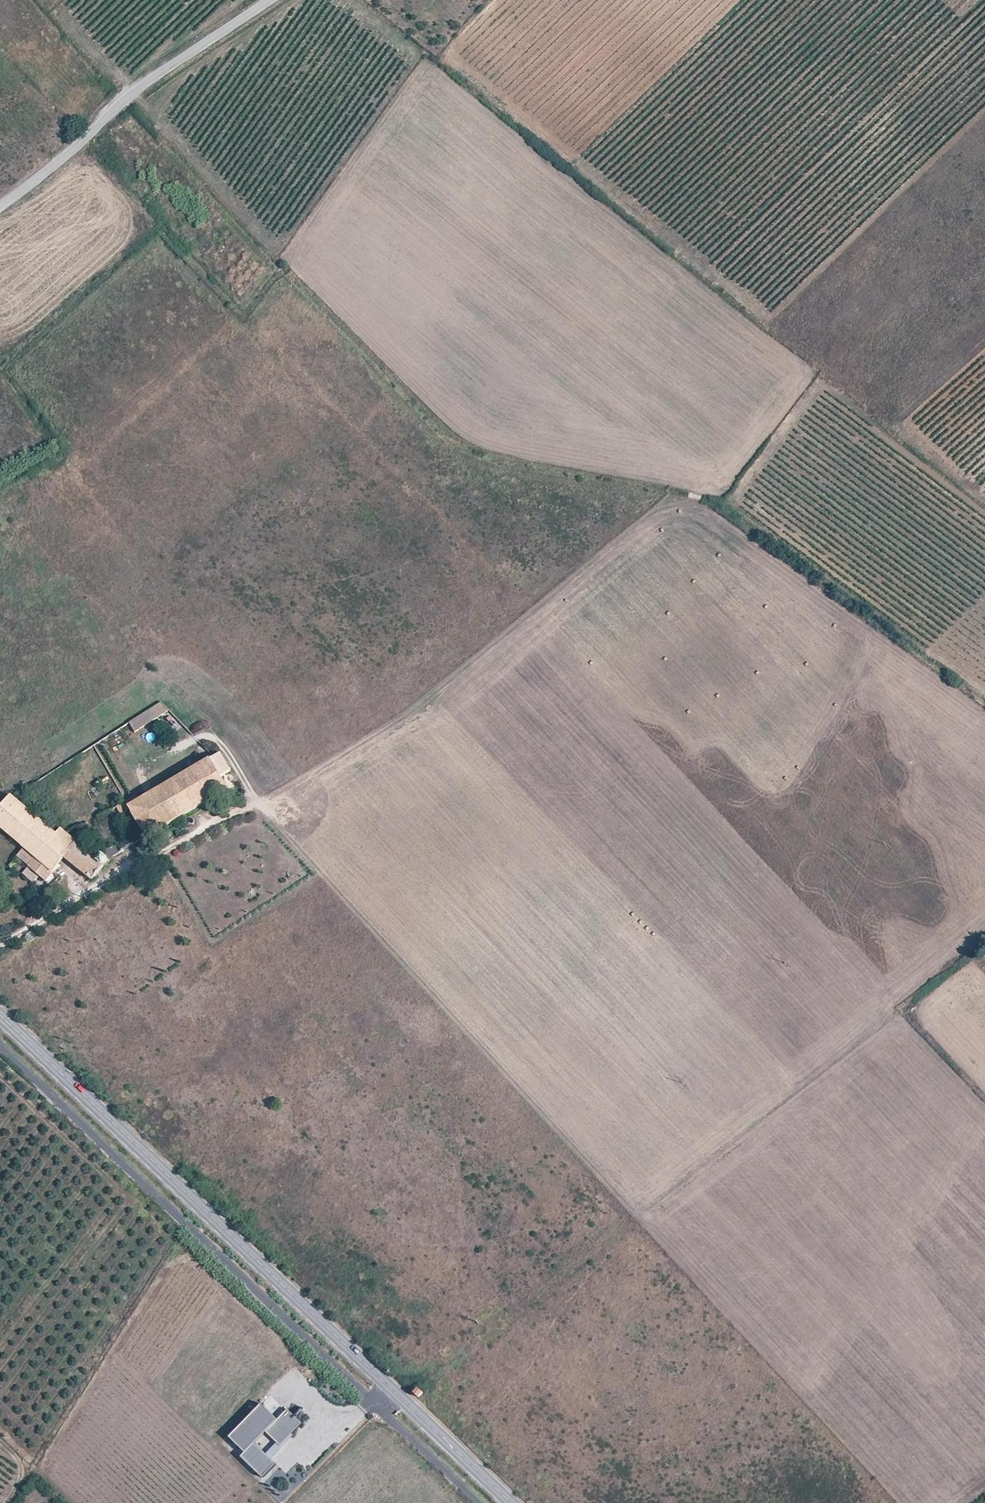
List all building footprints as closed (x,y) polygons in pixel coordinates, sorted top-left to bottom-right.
[(161,702),(130,722),(136,732),(169,710),(161,702)] [(132,809),(147,836),(228,789),(221,776),(232,770),(222,752),(140,800),(136,795),(126,800),(132,809)] [(47,880),(60,863),(64,858),(77,842),(66,833),(54,824),(51,828),(10,796),(0,809),(0,827),(24,846),(18,855),(30,865),(41,874),(47,880)] [(126,800),(117,805),(122,814),(132,809),(126,800)] [(98,858),(77,842),(64,858),(93,880),(108,859),(118,853),(115,846),(103,853),(98,858)] [(41,874),(30,865),(24,874),(35,882),(41,874)] [(414,1388),(412,1391),(419,1397),(423,1393),(416,1386),(414,1388)] [(276,1419),(262,1405),(226,1441),(264,1479),(278,1465),(267,1454),(272,1448),(300,1421),(287,1408),(276,1419)]
